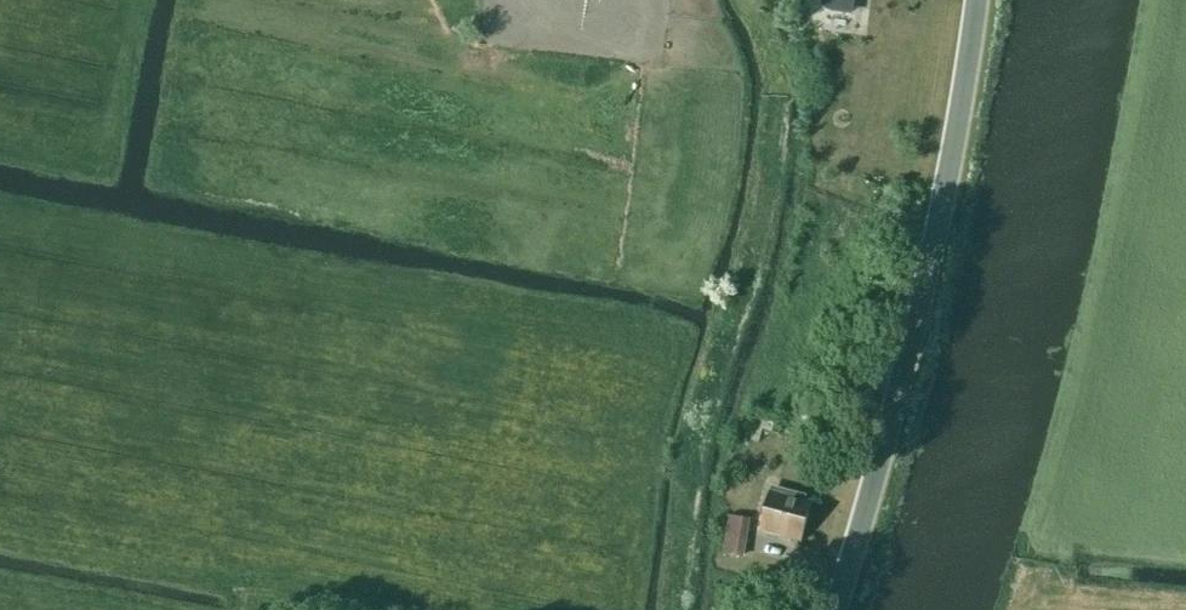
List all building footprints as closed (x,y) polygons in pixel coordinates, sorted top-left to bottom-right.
[(819,0),(821,5),(825,10),(831,12),(852,15),(854,0),(819,0)] [(778,491),(771,490),(760,529),(801,541),(812,502),(805,500),(806,495),(779,487),(778,491)] [(750,517),(727,514),(719,563),(742,566),(750,517)]
